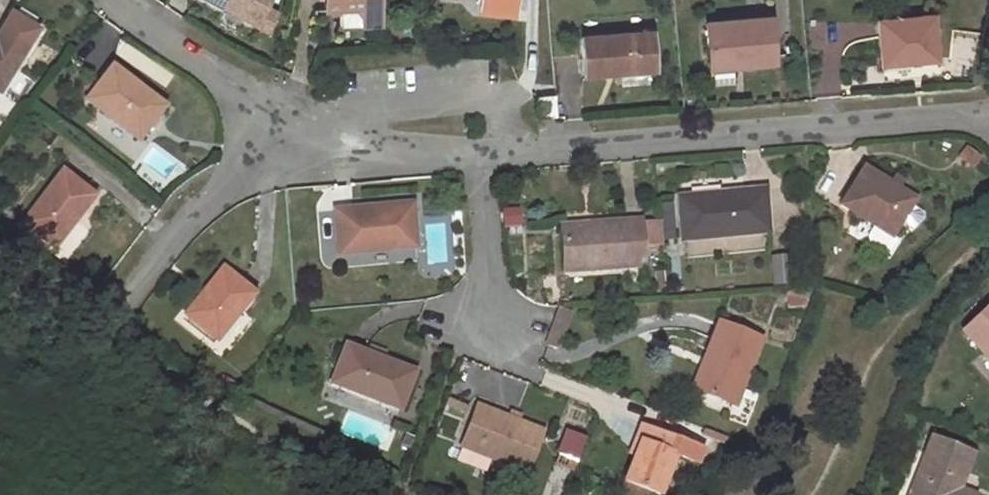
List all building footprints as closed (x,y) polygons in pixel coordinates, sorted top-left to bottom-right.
[(230,12),(232,8),(239,12),(237,16),(255,25),(269,0),(207,0),(230,12)] [(324,10),(340,9),(341,27),(379,26),(378,0),(324,0),(324,10)] [(480,12),(517,15),(518,0),(481,0),(480,12)] [(937,61),(932,16),(878,22),(882,66),(937,61)] [(742,66),(774,63),(770,18),(706,24),(710,63),(711,63),(731,61),(742,60),(742,66)] [(652,32),(581,38),(584,76),(622,73),(622,70),(655,68),(652,32)] [(22,56),(0,43),(0,92),(22,56)] [(711,63),(713,84),(733,82),(731,61),(711,63)] [(111,66),(86,100),(138,140),(164,106),(111,66)] [(972,166),(978,157),(967,149),(961,157),(972,166)] [(897,189),(889,183),(863,168),(840,205),(873,225),(867,236),(868,242),(884,252),(891,251),(897,240),(892,236),(900,221),(913,229),(923,219),(922,213),(910,206),(914,199),(897,189)] [(93,196),(62,172),(22,223),(52,245),(72,219),(74,221),(93,196)] [(157,188),(162,193),(177,179),(172,174),(157,188)] [(889,183),(897,189),(903,181),(894,175),(889,183)] [(764,189),(725,193),(725,195),(720,196),(720,193),(678,197),(682,240),(768,232),(764,189)] [(661,213),(673,212),(672,202),(660,203),(661,213)] [(338,254),(416,247),(412,204),(335,210),(338,254)] [(674,225),(673,212),(661,213),(663,227),(674,225)] [(513,218),(504,218),(504,226),(513,225),(513,218)] [(640,219),(593,223),(594,229),(561,232),(564,272),(643,265),(642,241),(661,240),(660,221),(640,222),(640,219)] [(561,226),(561,232),(594,229),(593,223),(561,226)] [(775,285),(792,284),(790,255),(772,256),(775,285)] [(186,314),(218,339),(254,293),(225,269),(204,296),(202,294),(186,314)] [(950,309),(955,314),(975,295),(970,290),(950,309)] [(786,292),(787,307),(806,306),(805,291),(786,292)] [(988,360),(988,305),(962,331),(988,360)] [(704,359),(710,361),(699,391),(734,405),(760,339),(719,322),(704,359)] [(366,352),(383,359),(387,351),(369,344),(366,352)] [(366,352),(346,345),(331,382),(362,394),(363,389),(371,392),(369,397),(400,409),(415,371),(383,359),(366,352)] [(699,391),(710,361),(704,359),(693,388),(699,391)] [(230,391),(236,383),(224,376),(218,384),(230,391)] [(527,471),(542,431),(509,418),(476,405),(461,446),(491,458),(527,471)] [(512,409),(509,418),(542,431),(546,422),(512,409)] [(702,449),(640,425),(635,439),(639,442),(624,481),(650,492),(657,494),(659,494),(674,456),(696,464),(702,449)] [(555,454),(577,460),(584,435),(563,429),(555,454)] [(726,440),(720,438),(711,462),(717,465),(726,440)] [(972,453),(931,438),(909,494),(973,494),(958,489),(972,453)] [(486,470),(491,458),(461,446),(457,458),(486,470)] [(650,492),(624,481),(619,494),(621,494),(648,494),(650,492)]
